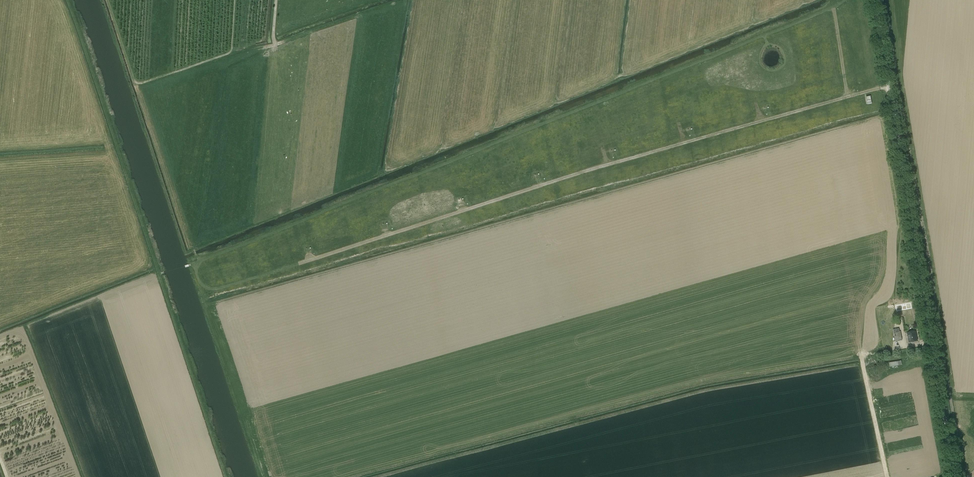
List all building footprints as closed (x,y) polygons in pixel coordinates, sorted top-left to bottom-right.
[(896,336),(895,336),(894,336),(896,345),(903,344),(900,331),(895,332),(896,336)] [(907,333),(909,342),(918,340),(916,331),(907,333)]
